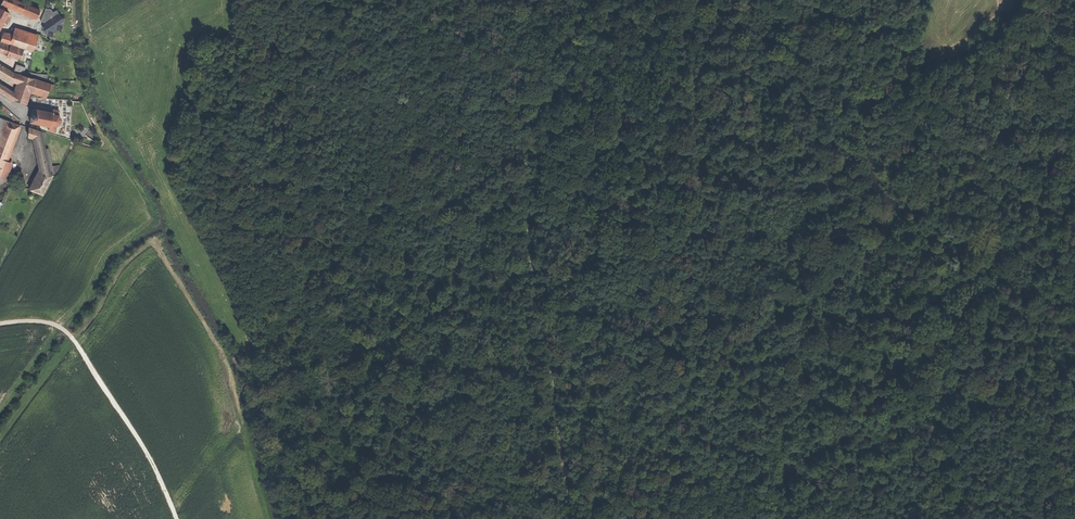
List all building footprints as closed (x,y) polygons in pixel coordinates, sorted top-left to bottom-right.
[(16,0),(3,0),(2,3),(37,17),(40,10),(16,0)] [(0,8),(0,29),(9,13),(0,8)] [(45,12),(41,21),(46,23),(44,26),(44,30),(48,35),(50,36),(52,34),(52,31),(52,30),(55,28),(57,29),(59,29),(61,28),(61,26),(59,23),(63,20),(57,11),(53,13),(51,9),(45,9),(45,12)] [(33,51),(33,50),(37,39),(13,32),(12,36),(2,35),(0,41),(11,45),(24,49),(31,51),(33,51)] [(6,44),(2,54),(7,56),(9,50),(11,46),(6,44)] [(13,51),(22,54),(24,49),(11,45),(11,46),(9,50),(13,51)] [(22,54),(13,51),(11,57),(22,61),(24,56),(22,55),(22,54)] [(13,72),(23,75),(26,67),(17,64),(13,72)] [(0,66),(0,73),(11,80),(11,78),(13,72),(0,65),(0,66)] [(13,72),(11,78),(20,81),(19,82),(16,93),(29,97),(30,92),(32,87),(34,79),(23,75),(13,72)] [(34,79),(32,87),(48,92),(48,90),(52,91),(54,85),(37,80),(34,79)] [(8,97),(11,92),(0,84),(0,92),(8,97)] [(46,97),(48,92),(32,87),(30,92),(46,97)] [(26,105),(29,97),(16,93),(15,94),(14,100),(26,105)] [(31,118),(30,122),(50,127),(51,125),(56,126),(60,123),(61,119),(58,115),(59,111),(53,109),(52,112),(33,109),(32,113),(31,118)] [(6,161),(19,126),(5,121),(0,135),(0,177),(6,161)] [(28,136),(33,138),(41,136),(40,131),(29,128),(28,136)] [(40,169),(49,173),(47,164),(46,157),(44,150),(43,144),(41,136),(33,138),(35,147),(38,158),(40,169)] [(48,149),(44,150),(46,157),(47,164),(49,173),(53,175),(53,174),(51,163),(50,156),(48,149)] [(0,177),(0,178),(6,181),(12,163),(6,161),(0,177)] [(53,175),(49,173),(40,169),(36,177),(34,182),(30,190),(42,194),(53,175)]
